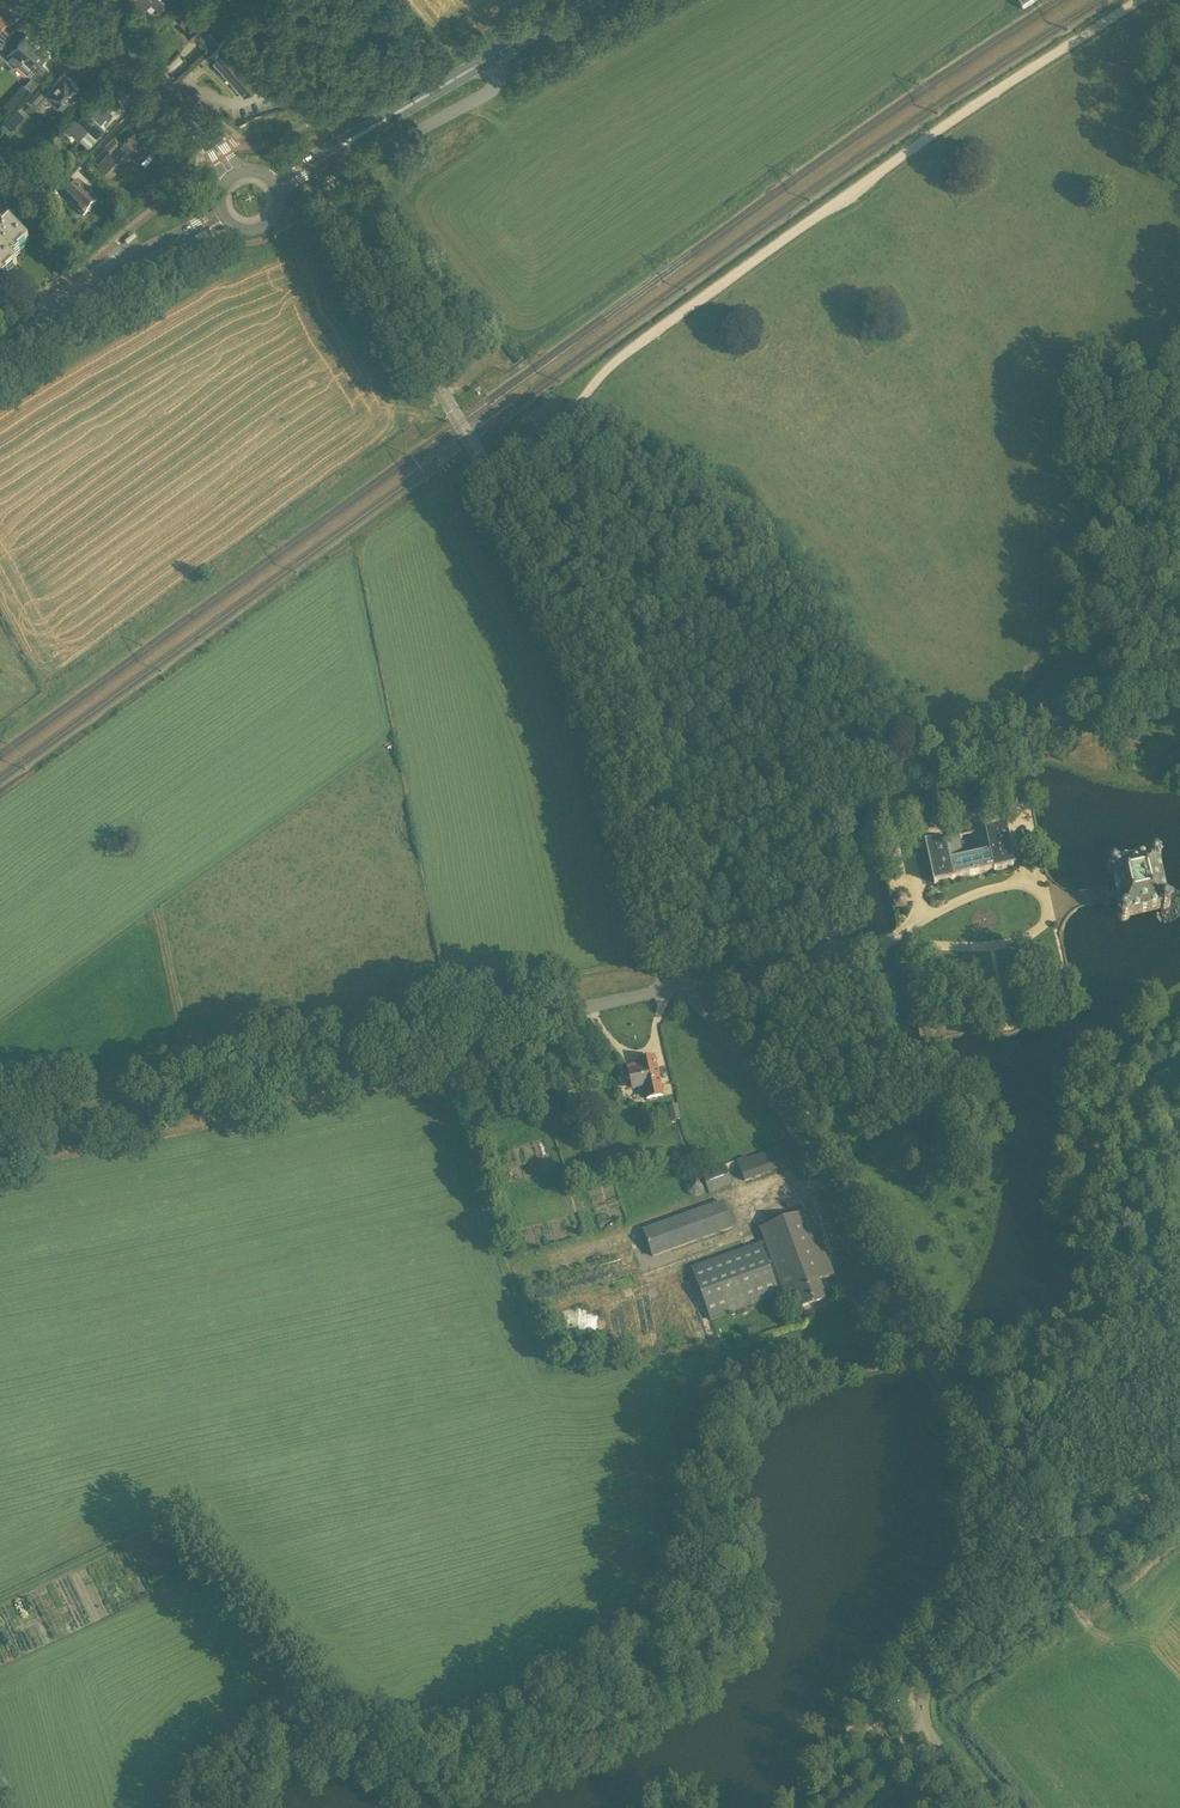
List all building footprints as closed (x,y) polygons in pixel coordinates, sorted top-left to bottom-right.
[(144,6),(149,1),(160,11),(169,1),(167,0),(137,0),(144,6)] [(1037,0),(1022,0),(1018,2),(1022,10),(1037,1),(1037,0)] [(199,19),(197,20),(190,12),(179,22),(187,30),(185,31),(193,39),(195,38),(209,52),(208,53),(209,53),(218,45),(219,44),(219,43),(205,28),(206,26),(199,19)] [(7,22),(0,15),(0,47),(11,35),(3,27),(7,22)] [(26,35),(7,57),(28,75),(28,74),(31,77),(25,84),(32,90),(49,69),(43,63),(42,65),(39,62),(47,53),(26,35)] [(219,44),(218,45),(209,53),(245,94),(262,78),(225,37),(219,43),(219,44)] [(64,71),(49,88),(43,83),(28,100),(37,108),(46,98),(58,108),(62,103),(65,100),(70,105),(78,96),(73,91),(79,85),(64,71)] [(23,83),(15,91),(22,97),(29,89),(23,83)] [(66,126),(80,139),(91,128),(97,134),(110,120),(106,116),(111,110),(97,98),(79,116),(78,115),(79,113),(79,112),(66,126)] [(19,106),(2,125),(9,131),(26,113),(19,106)] [(105,145),(113,153),(111,155),(108,153),(98,164),(110,176),(128,158),(129,159),(133,154),(140,160),(145,165),(154,156),(149,151),(151,148),(142,140),(141,142),(132,134),(122,144),(115,136),(105,145)] [(67,194),(80,206),(77,210),(84,216),(98,200),(78,182),(67,194)] [(17,263),(12,258),(29,242),(10,222),(0,232),(0,281),(17,263)] [(925,845),(934,884),(954,880),(954,879),(974,875),(994,870),(994,871),(1014,867),(1005,827),(985,832),(986,832),(965,837),(945,841),(945,840),(925,845)] [(1112,875),(1114,881),(1115,885),(1105,887),(1108,899),(1117,896),(1120,907),(1117,912),(1118,917),(1122,920),(1127,919),(1129,915),(1161,908),(1164,910),(1168,909),(1171,905),(1170,901),(1165,898),(1158,864),(1161,860),(1160,855),(1156,853),(1151,854),(1149,857),(1118,864),(1115,862),(1110,863),(1107,867),(1108,872),(1112,875)] [(906,903),(907,901),(906,896),(901,894),(897,898),(898,902),(901,904),(906,903)] [(654,1058),(638,1062),(639,1065),(628,1067),(633,1088),(644,1086),(647,1099),(663,1096),(661,1088),(654,1058)] [(672,1120),(680,1118),(677,1104),(668,1106),(672,1120)] [(746,1156),(737,1160),(745,1182),(790,1166),(783,1147),(747,1160),(746,1156)] [(701,1173),(706,1187),(709,1193),(731,1185),(724,1165),(701,1173)] [(706,1187),(704,1180),(696,1176),(688,1179),(685,1186),(687,1194),(695,1197),(703,1194),(706,1187)] [(732,1227),(723,1202),(643,1232),(652,1257),(732,1227)] [(784,1293),(785,1292),(794,1289),(801,1308),(825,1299),(818,1280),(833,1275),(810,1211),(761,1228),(765,1241),(784,1293)] [(784,1293),(765,1241),(692,1268),(711,1321),(785,1293),(785,1292),(784,1293)]
